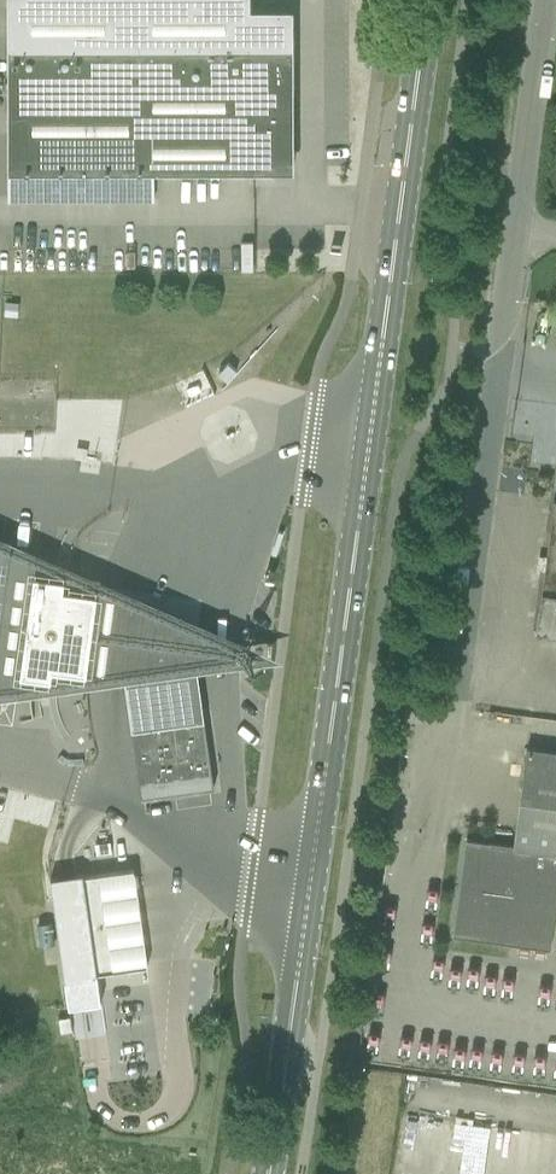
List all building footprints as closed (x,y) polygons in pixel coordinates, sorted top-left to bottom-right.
[(254,172),(295,171),(294,8),(252,9),(252,0),(9,0),(9,172),(254,172)] [(5,316),(18,317),(20,303),(6,301),(5,316)] [(555,499),(554,500),(555,500),(549,552),(549,553),(548,553),(548,555),(550,555),(548,570),(546,570),(545,572),(546,572),(544,593),(542,593),(537,632),(539,632),(540,630),(555,632),(555,499)] [(285,667),(0,544),(0,704),(127,687),(200,678),(285,667)] [(132,726),(140,784),(213,773),(205,716),(132,726)] [(527,748),(514,844),(466,838),(453,935),(552,948),(555,919),(555,752),(527,748)] [(116,970),(102,874),(85,877),(84,872),(68,875),(52,877),(67,980),(83,978),(99,976),(98,973),(116,970)] [(72,1016),(59,1018),(61,1032),(74,1031),(72,1016)]
